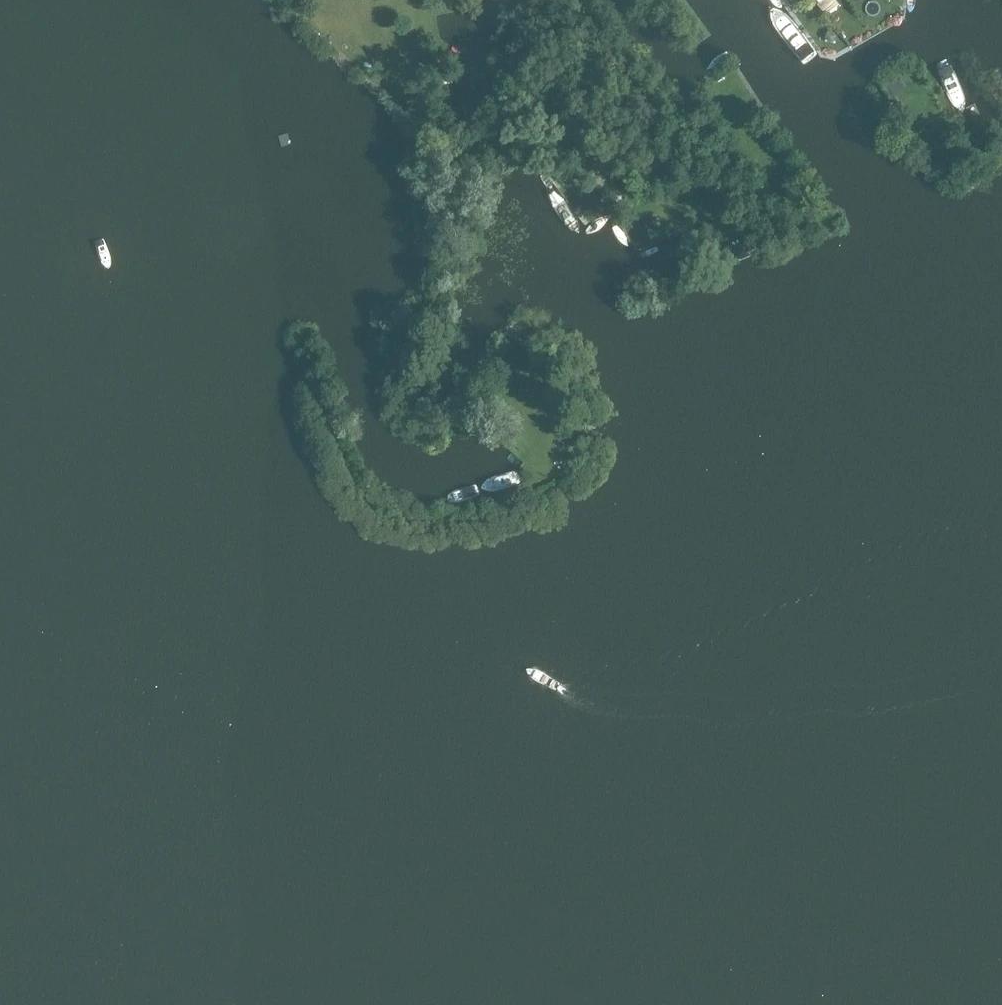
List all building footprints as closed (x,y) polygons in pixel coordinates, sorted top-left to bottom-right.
[(886,84),(896,95),(906,86),(897,75),(886,84)]
